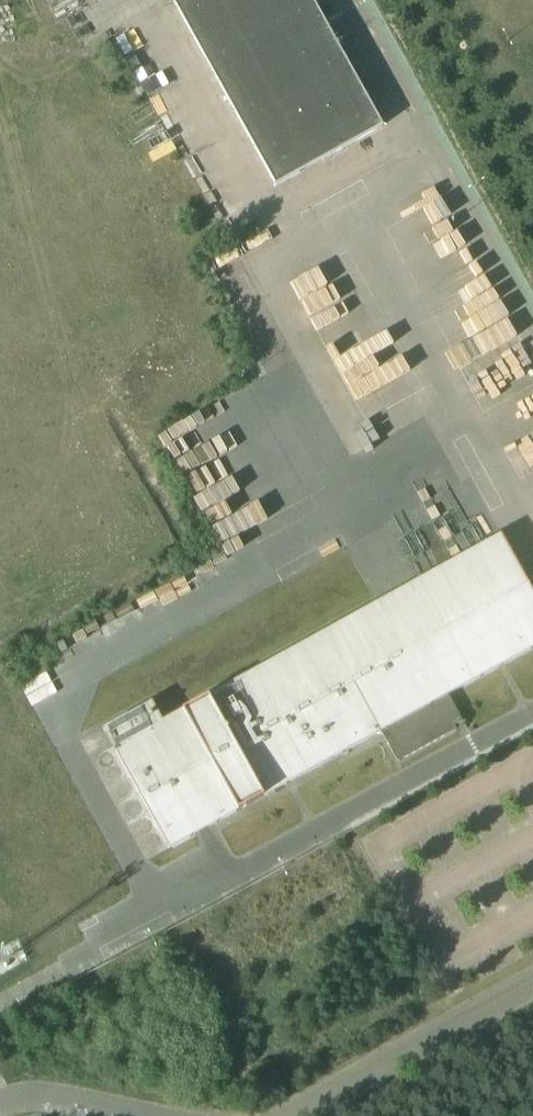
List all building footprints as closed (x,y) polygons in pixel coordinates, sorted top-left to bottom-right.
[(119,25),(112,4),(94,10),(91,0),(46,0),(51,14),(67,9),(77,39),(119,25)] [(383,126),(313,0),(177,0),(174,2),(276,186),(383,126)] [(464,296),(489,285),(448,192),(413,207),(437,262),(451,256),(457,269),(433,279),(440,295),(460,286),(464,296)] [(293,297),(313,336),(350,317),(344,305),(354,301),(340,273),(293,297)] [(394,340),(380,346),(373,331),(324,351),(339,387),(403,361),(394,340)] [(497,444),(511,477),(532,468),(532,429),(497,444)] [(205,450),(172,465),(196,516),(198,515),(213,547),(231,538),(221,517),(256,501),(250,488),(229,497),(222,482),(247,470),(237,450),(211,462),(205,450)] [(481,515),(462,524),(468,537),(487,527),(481,515)] [(385,739),(398,762),(456,729),(454,726),(463,721),(448,694),(532,647),(532,592),(501,534),(163,721),(152,702),(103,729),(169,848),(381,731),(385,739)]
